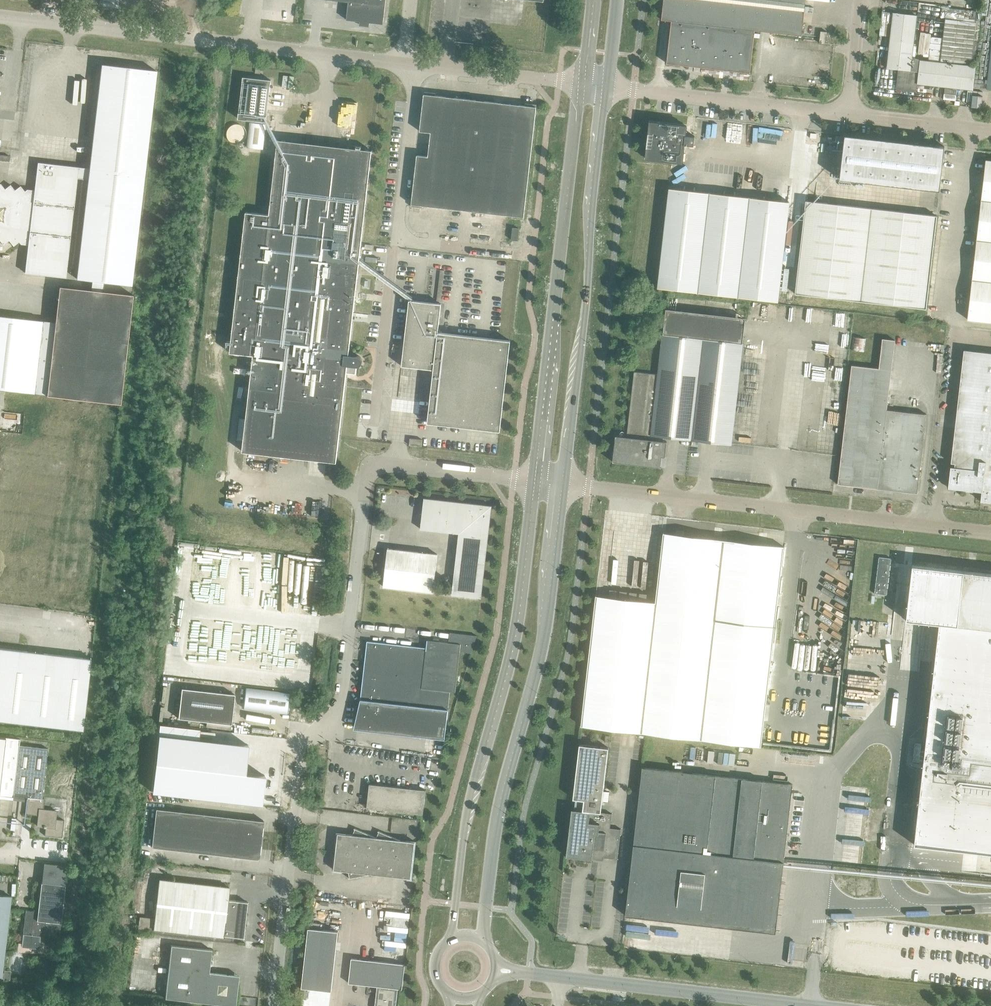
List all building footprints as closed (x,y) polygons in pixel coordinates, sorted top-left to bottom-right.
[(383,24),(386,0),(332,0),(348,2),(346,20),(383,24)] [(662,19),(671,20),(667,63),(750,72),(755,31),(802,36),(806,0),(664,0),(662,19)] [(886,68),(898,69),(896,89),(916,92),(917,84),(973,90),(975,66),(920,60),(918,72),(910,71),(917,15),(893,12),(886,68)] [(819,43),(826,44),(827,32),(820,31),(819,43)] [(3,245),(8,241),(13,246),(20,241),(28,242),(25,273),(65,278),(77,176),(88,178),(76,279),(131,285),(156,71),(101,64),(89,169),(78,168),(37,163),(34,194),(25,193),(20,186),(14,190),(10,185),(4,190),(0,185),(0,242),(3,245)] [(266,122),(271,80),(243,77),(238,118),(266,122)] [(512,218),(523,219),(536,105),(524,104),(524,106),(435,96),(435,94),(424,92),(420,132),(431,133),(428,157),(417,155),(411,206),(422,207),(423,205),(513,215),(512,218)] [(247,147),(263,149),(266,124),(250,122),(247,147)] [(650,122),(645,159),(683,163),(685,144),(693,145),(694,136),(685,135),(686,126),(650,122)] [(939,190),(944,146),(844,135),(839,179),(939,190)] [(246,212),(230,352),(253,355),(243,441),(337,452),(339,437),(347,365),(356,366),(357,366),(358,366),(359,366),(360,366),(360,365),(361,364),(362,364),(362,363),(362,362),(362,361),(362,360),(362,359),(361,358),(361,357),(360,357),(360,356),(359,356),(358,356),(358,355),(348,354),(361,243),(370,161),(276,150),(269,214),(246,212)] [(967,319),(990,322),(990,160),(985,160),(967,319)] [(778,301),(789,202),(669,188),(658,288),(778,301)] [(795,294),(926,309),(937,216),(805,200),(795,294)] [(46,396),(120,404),(132,295),(59,286),(46,396)] [(427,423),(500,431),(510,340),(438,332),(441,304),(409,300),(401,366),(433,369),(427,423)] [(33,393),(41,320),(0,316),(0,389),(33,393)] [(743,343),(663,334),(658,374),(634,372),(633,379),(635,379),(629,435),(626,435),(627,435),(627,437),(615,435),(612,462),(661,467),(660,466),(661,456),(665,457),(667,441),(663,441),(663,436),(731,443),(743,343)] [(853,337),(851,348),(864,350),(865,339),(853,337)] [(838,484),(917,493),(926,414),(887,409),(895,340),(882,338),(879,368),(851,365),(838,484)] [(951,462),(954,462),(954,467),(950,466),(948,487),(980,491),(981,491),(980,501),(990,502),(990,352),(964,349),(951,462)] [(410,438),(409,445),(422,446),(422,440),(410,438)] [(451,594),(481,598),(491,506),(424,498),(420,529),(458,533),(451,594)] [(581,726),(761,746),(783,547),(663,533),(655,603),(596,596),(581,726)] [(381,586),(430,592),(435,554),(385,549),(381,586)] [(879,557),(874,593),(886,595),(891,558),(879,557)] [(899,669),(919,671),(921,661),(930,662),(914,844),(963,850),(961,870),(990,875),(990,574),(912,565),(909,596),(899,669)] [(460,651),(471,653),(476,636),(450,632),(448,643),(427,640),(426,648),(367,641),(356,729),(444,739),(450,691),(455,692),(460,651)] [(83,731),(91,659),(0,649),(0,722),(83,731)] [(181,688),(178,718),(231,724),(234,694),(181,688)] [(246,688),(244,708),(289,713),(291,693),(246,688)] [(151,792),(261,805),(265,775),(245,773),(248,745),(198,739),(158,734),(151,792)] [(42,799),(47,749),(19,746),(19,739),(0,737),(0,796),(27,799),(27,798),(41,800),(42,799)] [(570,853),(617,859),(620,829),(610,828),(611,814),(601,813),(608,747),(579,744),(573,799),(584,800),(582,810),(575,810),(570,853)] [(792,785),(642,767),(625,915),(775,933),(792,785)] [(366,808),(423,814),(426,790),(369,784),(366,808)] [(41,800),(27,798),(25,815),(38,816),(37,826),(43,827),(43,828),(45,828),(44,836),(61,838),(63,820),(55,819),(56,811),(43,810),(44,799),(42,799),(41,800)] [(259,860),(263,821),(155,809),(151,847),(259,860)] [(348,877),(348,878),(372,874),(411,878),(415,842),(399,840),(378,831),(378,832),(376,837),(354,828),(354,829),(355,829),(352,835),(337,833),(336,845),(335,845),(336,846),(335,857),(334,858),(335,858),(333,870),(348,871),(349,877),(348,877)] [(23,935),(22,945),(38,947),(39,941),(48,942),(50,922),(60,923),(65,879),(57,878),(57,884),(41,882),(37,911),(25,910),(22,935),(23,935)] [(153,929),(223,937),(223,936),(243,938),(247,902),(227,900),(229,887),(159,879),(153,929)] [(2,976),(11,897),(0,895),(0,976),(2,976)] [(301,987),(302,987),(331,991),(338,931),(308,928),(301,987)] [(165,998),(235,1005),(238,975),(209,972),(211,950),(171,945),(165,998)] [(348,983),(377,986),(374,1005),(396,1005),(398,989),(402,989),(405,964),(392,963),(382,962),(351,958),(348,983)]
